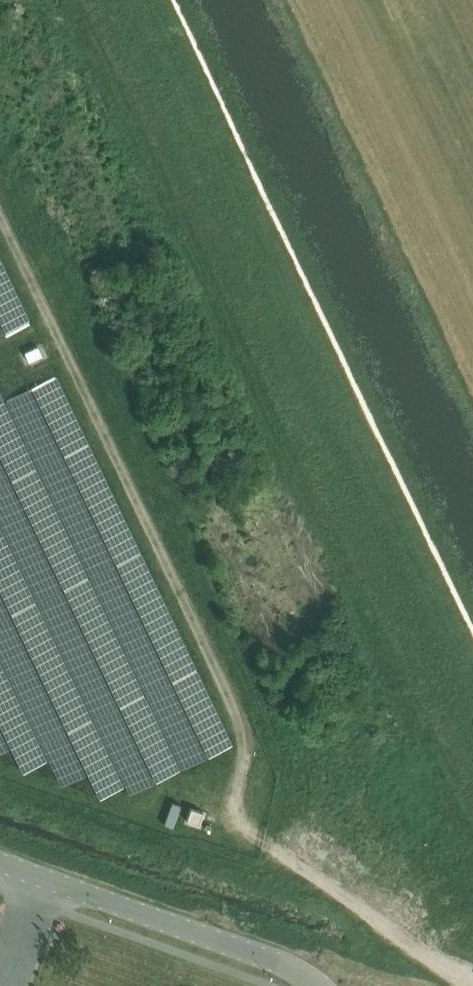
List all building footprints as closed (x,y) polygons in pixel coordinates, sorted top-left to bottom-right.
[(173,828),(181,806),(172,802),(164,825),(173,828)] [(204,812),(191,808),(187,820),(199,824),(204,812)]
